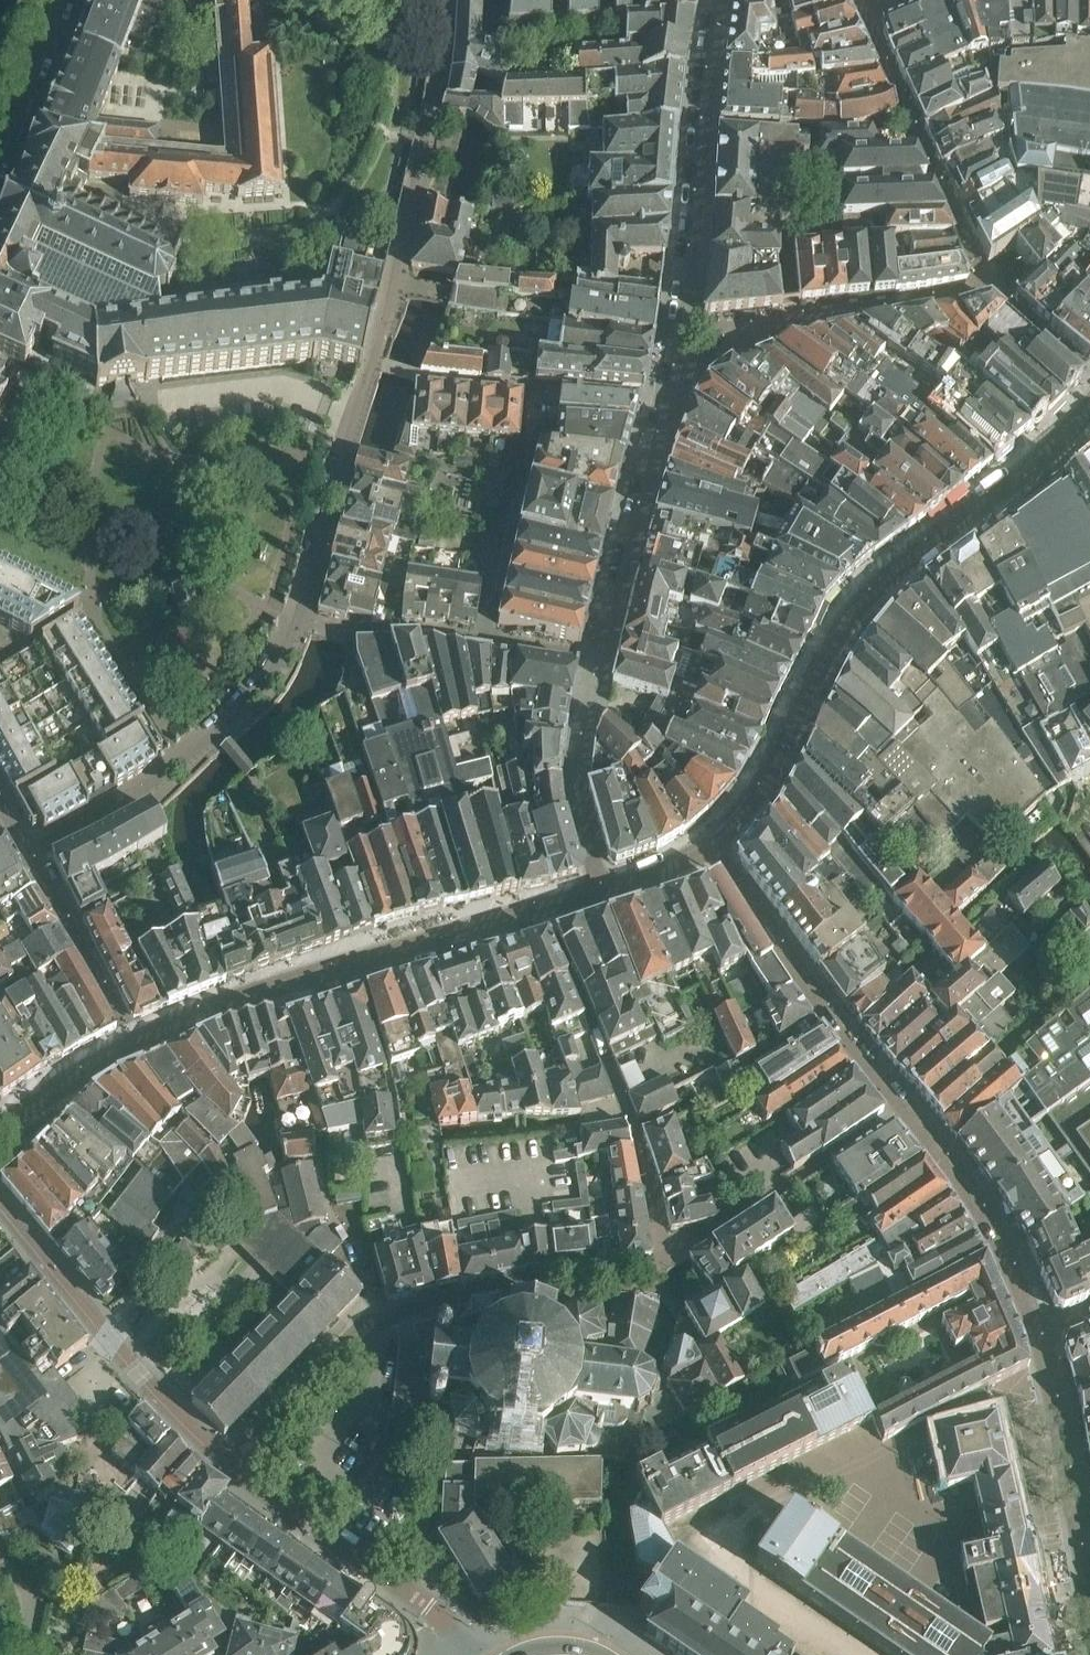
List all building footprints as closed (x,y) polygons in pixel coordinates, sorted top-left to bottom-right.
[(385,266),(332,253),(322,300),(278,305),(277,296),(270,297),(270,306),(140,322),(151,297),(150,297),(151,295),(167,292),(168,294),(169,294),(168,291),(173,279),(176,279),(176,277),(173,277),(173,265),(184,242),(167,233),(166,229),(165,228),(164,227),(163,226),(162,226),(160,226),(158,227),(157,228),(156,229),(156,230),(156,232),(156,233),(156,234),(156,235),(157,237),(156,240),(118,222),(120,217),(105,210),(102,214),(64,195),(67,189),(71,191),(78,177),(74,175),(75,171),(89,178),(89,180),(131,183),(130,197),(157,199),(157,200),(176,202),(177,201),(203,204),(204,191),(237,194),(238,197),(282,194),(271,52),(249,53),(245,0),(215,0),(216,15),(216,20),(218,53),(221,85),(225,154),(159,148),(88,142),(38,129),(34,139),(33,139),(28,150),(29,150),(24,160),(30,163),(16,193),(11,191),(0,215),(0,225),(0,226),(0,353),(23,365),(33,345),(37,347),(41,339),(54,345),(52,347),(55,348),(51,356),(93,377),(95,387),(98,387),(98,386),(104,386),(144,381),(147,381),(147,378),(311,359),(311,360),(313,359),(314,358),(315,357),(355,367),(361,368),(370,327),(371,327),(375,310),(374,310),(385,266)] [(89,4),(150,27),(155,15),(140,9),(143,0),(91,0),(89,4)] [(215,0),(205,0),(204,17),(216,15),(215,0)] [(481,39),(483,0),(458,0),(455,35),(455,44),(452,69),(478,72),(478,70),(505,81),(508,82),(512,41),(507,41),(481,39)] [(508,24),(535,23),(535,0),(511,0),(508,24)] [(535,23),(550,22),(549,0),(535,0),(535,23)] [(582,0),(567,0),(568,22),(583,21),(582,0)] [(583,21),(599,21),(598,0),(582,0),(583,21)] [(629,0),(615,0),(616,20),(626,19),(630,19),(629,0)] [(630,19),(693,16),(696,0),(629,0),(630,19)] [(842,0),(781,0),(770,2),(773,25),(844,4),(842,0)] [(1029,1),(1032,51),(1053,46),(1054,0),(1043,0),(1029,1)] [(1066,46),(1074,46),(1074,39),(1075,0),(1054,0),(1053,46),(1066,46)] [(1074,39),(1074,46),(1066,46),(1066,48),(1089,49),(1089,0),(1075,0),(1074,39)] [(1029,1),(1004,2),(1004,36),(1005,51),(1005,52),(1032,51),(1029,1)] [(781,50),(780,43),(778,35),(775,35),(773,25),(770,2),(734,5),(726,58),(757,61),(757,63),(769,63),(770,61),(784,61),(781,50)] [(995,52),(1005,51),(1004,36),(1004,2),(977,3),(985,50),(985,54),(995,52)] [(922,49),(932,70),(939,67),(945,81),(967,72),(971,71),(967,55),(948,3),(915,9),(923,31),(916,34),(922,49)] [(1005,64),(1005,52),(1005,51),(995,52),(985,54),(985,50),(977,3),(948,3),(967,55),(971,71),(990,68),(998,66),(1005,64)] [(89,4),(75,42),(120,60),(129,37),(144,43),(150,27),(89,4)] [(773,25),(775,35),(778,35),(780,43),(793,41),(855,27),(844,4),(773,25)] [(889,46),(916,34),(923,31),(915,9),(887,21),(883,30),(889,46)] [(576,51),(578,78),(587,78),(594,77),(681,72),(688,44),(693,16),(630,19),(626,19),(626,49),(597,51),(597,50),(576,51)] [(205,48),(218,53),(216,20),(204,24),(205,48)] [(784,61),(809,60),(866,50),(861,40),(855,27),(793,41),(780,43),(781,50),(784,61)] [(922,49),(916,34),(889,46),(896,61),(922,49)] [(48,106),(38,129),(88,142),(159,148),(161,128),(103,123),(97,120),(120,60),(75,42),(54,91),(53,91),(48,106)] [(205,48),(207,82),(221,85),(218,53),(205,48)] [(1066,48),(1065,57),(1032,59),(1032,51),(1005,52),(1005,64),(998,66),(998,68),(997,76),(996,92),(996,94),(998,94),(1007,96),(1007,94),(1036,96),(1068,99),(1078,101),(1089,102),(1089,49),(1066,48)] [(922,49),(896,61),(905,82),(932,70),(922,49)] [(875,69),(866,50),(809,60),(812,72),(875,69)] [(147,58),(145,67),(192,78),(194,69),(147,58)] [(809,60),(784,61),(770,61),(769,63),(757,63),(757,61),(726,58),(724,77),(757,80),(757,88),(797,88),(797,77),(813,76),(812,72),(809,60)] [(945,81),(939,67),(932,70),(905,82),(916,108),(951,91),(970,82),(973,81),(971,71),(967,72),(945,81)] [(452,69),(448,95),(472,97),(472,96),(478,72),(452,69)] [(834,96),(856,96),(864,96),(882,92),(886,90),(875,69),(812,72),(813,76),(814,80),(817,96),(834,96)] [(682,72),(681,72),(594,77),(587,78),(589,102),(615,101),(616,107),(625,106),(627,125),(676,122),(677,122),(682,72)] [(925,126),(989,95),(996,92),(997,76),(973,81),(970,82),(951,91),(916,108),(925,126)] [(757,98),(757,88),(757,80),(724,77),(723,91),(748,94),(748,98),(757,98)] [(578,78),(542,80),(543,103),(568,103),(568,130),(590,130),(590,127),(589,102),(587,78),(578,78)] [(446,94),(441,110),(445,111),(464,114),(466,115),(468,113),(489,126),(492,128),(493,129),(493,132),(504,131),(504,126),(509,126),(509,129),(522,128),(522,104),(543,103),(542,80),(508,82),(505,81),(501,97),(498,96),(472,96),(472,97),(448,95),(446,94)] [(861,123),(895,109),(886,90),(882,92),(864,96),(856,96),(861,123)] [(754,123),(757,98),(748,98),(748,94),(723,91),(721,120),(747,123),(754,123)] [(999,119),(998,94),(996,94),(996,92),(989,95),(925,126),(933,144),(964,130),(998,119),(999,119)] [(1010,126),(1013,152),(1008,151),(998,156),(1006,173),(1013,184),(1015,183),(1036,185),(1050,186),(1051,178),(1050,178),(1052,159),(1067,161),(1085,164),(1089,165),(1089,102),(1078,101),(1068,99),(1036,96),(1007,94),(1007,96),(1009,115),(1010,126)] [(1007,96),(998,94),(999,119),(1009,115),(1007,96)] [(838,127),(836,103),(834,96),(817,96),(815,103),(815,106),(814,126),(821,126),(838,127)] [(856,96),(834,96),(836,103),(838,127),(861,123),(856,96)] [(774,124),(776,100),(757,98),(754,123),(774,124)] [(774,124),(794,125),(796,102),(776,100),(774,124)] [(815,103),(796,102),(794,125),(814,126),(815,106),(815,103)] [(964,130),(933,144),(942,164),(987,148),(992,160),(998,156),(1008,151),(1013,152),(1010,126),(1009,115),(999,119),(998,119),(964,130)] [(672,168),(676,122),(627,125),(603,126),(601,160),(590,160),(588,199),(670,193),(672,168)] [(716,190),(715,208),(778,211),(778,209),(785,209),(786,184),(800,184),(801,157),(806,157),(807,137),(720,130),(719,147),(718,147),(717,168),(716,190)] [(870,135),(819,136),(819,161),(836,161),(837,166),(841,220),(843,242),(843,247),(886,245),(886,238),(885,235),(879,235),(878,228),(870,228),(870,218),(885,218),(913,216),(942,215),(931,191),(920,191),(916,179),(925,179),(918,164),(914,155),(880,156),(870,134),(870,135)] [(187,139),(186,149),(199,151),(201,141),(187,139)] [(942,164),(949,181),(992,160),(987,148),(942,164)] [(992,160),(949,181),(955,195),(1006,173),(998,156),(992,160)] [(1085,164),(1067,161),(1052,159),(1050,178),(1051,178),(1050,186),(1089,190),(1089,165),(1085,164)] [(1006,173),(955,195),(961,209),(989,198),(1013,184),(1006,173)] [(1015,183),(1013,184),(989,198),(961,209),(975,238),(1027,207),(1034,225),(1035,214),(1036,185),(1015,183)] [(1034,225),(1037,232),(1068,237),(1087,243),(1089,244),(1089,190),(1050,186),(1036,185),(1035,214),(1034,225)] [(443,208),(444,200),(444,198),(431,193),(428,192),(420,231),(466,239),(472,212),(469,212),(443,208)] [(668,223),(670,193),(588,199),(588,200),(591,200),(591,228),(668,223)] [(1003,252),(1015,245),(1016,244),(1037,232),(1034,225),(1027,207),(975,238),(987,262),(1003,252)] [(709,255),(711,255),(776,261),(776,259),(778,259),(778,211),(715,208),(709,255)] [(911,238),(951,237),(942,215),(913,216),(885,218),(885,235),(886,238),(902,238),(911,238)] [(577,276),(576,282),(595,284),(616,286),(617,264),(623,268),(627,264),(627,258),(639,256),(663,256),(668,223),(595,228),(591,228),(591,244),(591,257),(591,276),(577,276)] [(458,274),(458,273),(466,239),(420,231),(411,266),(419,268),(454,274),(458,274)] [(1038,275),(1015,294),(1034,311),(1071,272),(1085,257),(1089,260),(1089,244),(1087,243),(1068,237),(1037,232),(1060,256),(1039,274),(1038,275)] [(1060,256),(1037,232),(1016,244),(1039,274),(1060,256)] [(911,238),(911,266),(937,262),(937,260),(960,259),(951,237),(911,238)] [(902,238),(886,238),(886,245),(892,244),(895,293),(913,290),(930,288),(965,282),(968,275),(960,259),(937,260),(937,262),(911,266),(909,267),(909,269),(907,269),(906,266),(907,265),(904,251),(902,251),(902,238)] [(820,244),(819,244),(824,299),(847,297),(843,247),(843,242),(820,244)] [(819,244),(793,247),(798,301),(801,301),(824,299),(819,244)] [(866,282),(872,281),(873,294),(894,292),(894,293),(895,293),(892,244),(886,245),(843,247),(847,297),(868,295),(866,282)] [(778,285),(776,261),(711,255),(704,313),(779,304),(779,303),(778,285)] [(1085,257),(1071,272),(1082,285),(1087,279),(1089,281),(1089,260),(1085,257)] [(1071,306),(1078,298),(1085,290),(1082,285),(1071,272),(1034,311),(1050,327),(1071,306)] [(554,300),(555,281),(521,280),(458,273),(458,274),(451,293),(447,306),(465,309),(465,310),(502,315),(508,311),(509,299),(518,296),(518,295),(554,300)] [(1087,279),(1082,285),(1085,290),(1078,298),(1089,308),(1089,281),(1087,279)] [(576,282),(575,300),(655,314),(659,290),(616,286),(595,284),(576,282)] [(975,337),(981,333),(1004,310),(989,297),(958,307),(975,337)] [(1078,298),(1071,306),(1085,320),(1079,328),(1089,335),(1089,308),(1078,298)] [(570,299),(569,308),(566,324),(652,338),(655,314),(575,300),(570,299)] [(1089,358),(1089,335),(1079,328),(1085,320),(1071,306),(1050,327),(1089,358)] [(958,307),(931,311),(945,334),(963,346),(965,347),(975,337),(958,307)] [(981,359),(994,345),(996,347),(999,343),(1003,347),(1014,357),(1021,364),(1041,344),(1004,310),(981,333),(975,337),(965,347),(981,359)] [(945,334),(931,311),(891,318),(887,319),(944,362),(945,361),(959,369),(968,377),(985,361),(981,359),(965,347),(963,346),(945,334)] [(887,319),(859,325),(873,336),(870,340),(892,357),(902,364),(904,361),(905,363),(926,378),(941,388),(959,369),(945,361),(944,362),(887,319)] [(561,354),(595,359),(647,365),(652,338),(594,329),(566,324),(564,324),(562,345),(532,340),(531,349),(530,355),(532,356),(533,352),(539,352),(561,354)] [(859,325),(825,332),(855,357),(867,367),(859,381),(869,389),(873,382),(891,357),(892,357),(870,340),(873,336),(859,325)] [(855,357),(825,332),(802,338),(835,364),(844,370),(859,381),(867,367),(855,357)] [(802,338),(775,347),(820,384),(835,364),(802,338)] [(1014,357),(1003,347),(999,343),(996,347),(994,345),(981,359),(985,361),(988,364),(1046,415),(1062,398),(1061,398),(1021,364),(1014,357)] [(1021,364),(1061,398),(1080,379),(1041,344),(1021,364)] [(820,384),(775,347),(754,356),(798,393),(823,414),(826,415),(832,408),(840,399),(820,384)] [(420,369),(481,376),(483,356),(430,348),(420,369)] [(510,354),(486,352),(484,377),(486,377),(509,378),(510,354)] [(535,380),(559,382),(561,354),(539,352),(538,356),(535,380)] [(642,389),(647,365),(595,359),(561,354),(559,382),(638,388),(641,389),(642,389)] [(770,398),(772,400),(778,405),(790,414),(811,430),(812,431),(820,437),(829,425),(844,437),(845,436),(848,431),(833,420),(826,415),(823,414),(798,393),(754,356),(729,365),(770,398)] [(992,432),(967,411),(941,388),(926,378),(905,363),(904,361),(902,364),(892,357),(891,357),(873,382),(869,389),(882,398),(905,414),(917,420),(924,411),(952,432),(955,427),(961,432),(993,461),(1009,447),(992,432)] [(968,377),(972,381),(1027,432),(1046,415),(988,364),(985,361),(968,377)] [(882,398),(869,389),(859,381),(844,370),(835,364),(820,384),(840,399),(843,396),(870,414),(902,434),(962,487),(978,473),(942,441),(922,423),(917,420),(905,414),(882,398)] [(755,416),(766,403),(770,398),(729,365),(708,380),(748,414),(749,412),(755,416)] [(992,432),(1009,447),(1027,432),(972,381),(968,377),(959,369),(941,388),(967,411),(992,432)] [(5,401),(4,400),(12,386),(0,380),(0,410),(5,401)] [(748,414),(708,380),(694,401),(733,428),(736,431),(740,433),(746,436),(760,444),(766,432),(769,428),(764,423),(758,420),(755,417),(755,416),(749,412),(748,414)] [(394,451),(412,457),(421,429),(438,431),(442,384),(415,382),(414,400),(410,400),(401,428),(394,451)] [(465,433),(469,387),(442,384),(438,431),(465,433)] [(495,389),(469,387),(465,433),(491,435),(495,389)] [(523,391),(495,389),(491,435),(518,438),(523,391)] [(528,408),(527,418),(539,419),(542,419),(557,420),(631,424),(638,398),(592,393),(562,391),(545,390),(544,409),(528,408)] [(867,418),(870,414),(843,396),(840,399),(832,408),(837,411),(841,407),(845,410),(848,406),(867,418)] [(771,414),(764,423),(769,428),(776,432),(790,414),(778,405),(772,400),(770,398),(766,403),(771,408),(768,411),(771,414)] [(736,431),(733,428),(694,401),(684,427),(693,432),(723,448),(748,464),(752,457),(756,451),(760,444),(746,436),(740,433),(736,431)] [(790,414),(776,432),(798,449),(812,431),(811,430),(790,414)] [(886,453),(944,502),(962,487),(902,434),(870,414),(867,418),(858,431),(868,438),(876,444),(880,447),(887,452),(886,453)] [(623,456),(631,424),(557,420),(554,448),(623,456)] [(674,450),(734,479),(743,484),(758,490),(767,473),(769,468),(752,457),(748,464),(723,448),(693,432),(684,427),(674,450)] [(848,431),(845,436),(863,448),(874,455),(881,461),(871,475),(925,517),(944,502),(886,453),(887,452),(880,447),(876,444),(868,438),(858,431),(851,427),(848,431)] [(955,427),(952,432),(942,441),(978,473),(979,473),(993,461),(961,432),(955,427)] [(814,488),(830,500),(890,543),(906,531),(822,467),(802,451),(798,449),(776,432),(761,454),(814,488)] [(539,446),(514,553),(498,624),(515,628),(533,632),(580,643),(590,596),(595,571),(600,549),(606,526),(612,502),(617,480),(623,456),(554,448),(539,446)] [(906,531),(925,517),(871,475),(835,449),(822,467),(906,531)] [(756,492),(764,495),(764,493),(758,490),(743,484),(734,479),(674,450),(669,469),(736,497),(743,499),(744,495),(753,499),(756,492)] [(354,471),(362,473),(382,479),(380,485),(404,492),(404,493),(427,499),(429,491),(405,485),(410,465),(360,451),(354,471)] [(814,488),(761,454),(756,451),(752,457),(769,468),(767,473),(758,490),(764,493),(787,506),(873,555),(890,543),(830,500),(814,488)] [(462,467),(463,453),(454,452),(453,466),(462,467)] [(473,454),(463,453),(462,467),(471,468),(473,454)] [(498,470),(498,468),(499,456),(489,455),(488,470),(498,470)] [(1078,468),(1089,488),(1089,458),(1078,468)] [(1078,468),(1060,483),(1089,535),(1089,488),(1078,468)] [(669,469),(664,486),(721,509),(731,511),(733,512),(736,497),(669,469)] [(382,479),(362,473),(354,471),(354,472),(355,473),(349,497),(399,511),(404,493),(404,492),(380,485),(382,479)] [(1060,483),(1020,512),(1089,630),(1089,535),(1060,483)] [(664,486),(656,514),(703,529),(728,538),(731,511),(721,509),(664,486)] [(394,530),(394,529),(399,511),(349,497),(342,522),(341,521),(340,522),(368,530),(369,523),(394,530)] [(749,546),(838,585),(873,555),(787,506),(767,547),(746,536),(754,516),(739,509),(743,499),(736,497),(733,512),(731,511),(728,538),(749,546)] [(1089,691),(1089,630),(1020,512),(1002,525),(1043,602),(1054,623),(1063,639),(1089,691)] [(656,514),(652,528),(716,547),(724,550),(728,538),(703,529),(656,514)] [(335,542),(386,555),(391,535),(415,542),(417,535),(394,529),(394,530),(369,523),(368,530),(340,522),(335,542)] [(1002,525),(972,547),(1008,606),(1026,639),(1031,648),(1045,640),(1048,647),(1063,639),(1054,623),(1043,602),(1002,525)] [(652,528),(647,544),(699,556),(701,557),(712,560),(718,562),(720,563),(739,571),(740,569),(747,572),(751,561),(744,559),(724,550),(716,547),(652,528)] [(760,565),(755,577),(822,604),(838,585),(749,546),(728,538),(724,550),(744,559),(751,561),(760,565)] [(419,541),(418,547),(434,549),(435,543),(419,541)] [(331,557),(330,561),(335,562),(357,568),(356,575),(364,577),(380,581),(380,582),(404,590),(405,582),(381,575),(386,555),(335,542),(331,557)] [(647,544),(641,567),(686,582),(695,585),(697,579),(699,573),(697,573),(701,557),(699,556),(647,544)] [(947,566),(1012,666),(1045,723),(1046,725),(1089,699),(1089,691),(1063,639),(1048,647),(1045,640),(1031,648),(1026,639),(1008,606),(972,547),(947,566)] [(331,562),(324,587),(375,600),(380,582),(380,581),(364,577),(356,575),(357,568),(330,561),(330,562),(331,562)] [(697,579),(695,585),(813,626),(822,604),(755,577),(739,571),(720,563),(718,562),(713,578),(699,573),(697,579)] [(989,680),(1022,730),(1058,789),(1072,780),(1070,776),(1048,730),(1048,729),(1046,725),(1045,723),(1012,666),(947,566),(924,582),(968,649),(977,662),(989,680)] [(688,609),(692,597),(682,594),(686,582),(641,567),(634,591),(673,604),(688,609)] [(424,621),(425,622),(432,573),(407,569),(405,582),(404,590),(402,602),(402,620),(403,620),(403,619),(424,621)] [(78,611),(0,571),(0,625),(30,641),(78,611)] [(449,624),(450,624),(457,577),(432,573),(425,622),(426,622),(426,621),(449,623),(449,624)] [(475,627),(482,581),(457,577),(450,624),(450,623),(475,627)] [(178,609),(180,619),(195,616),(193,606),(195,606),(190,582),(171,586),(176,610),(178,609)] [(906,598),(948,649),(958,662),(963,658),(965,657),(972,666),(977,662),(968,649),(924,582),(906,598)] [(692,597),(688,609),(704,614),(801,647),(813,626),(695,585),(692,597)] [(361,618),(370,620),(375,600),(324,587),(317,613),(360,625),(361,618)] [(618,660),(612,684),(658,697),(666,699),(674,676),(671,675),(678,654),(671,652),(661,649),(666,626),(665,626),(666,620),(673,604),(634,591),(623,637),(618,660)] [(977,662),(972,666),(965,657),(963,658),(958,662),(948,649),(906,598),(889,613),(950,669),(966,690),(994,729),(1044,797),(1058,789),(1022,730),(989,680),(977,662)] [(688,609),(673,604),(666,620),(665,626),(666,626),(790,669),(801,647),(704,614),(688,609)] [(889,613),(872,635),(939,690),(980,740),(994,729),(966,690),(950,669),(889,613)] [(32,829),(39,825),(43,832),(88,807),(85,801),(89,798),(93,804),(105,798),(101,791),(111,785),(113,788),(157,762),(154,757),(162,752),(80,619),(0,667),(0,772),(32,829)] [(661,649),(671,652),(678,654),(681,655),(779,692),(790,669),(666,626),(661,649)] [(872,635),(860,653),(912,696),(922,708),(939,690),(872,635)] [(356,658),(372,700),(397,692),(404,689),(389,640),(356,641),(356,658)] [(417,640),(389,640),(404,689),(406,694),(431,688),(417,640)] [(431,688),(442,723),(477,715),(473,695),(462,647),(417,640),(431,688)] [(489,651),(462,647),(473,695),(477,715),(493,714),(490,697),(489,651)] [(517,655),(489,651),(490,697),(493,714),(512,709),(511,693),(510,693),(517,655)] [(860,653),(848,669),(907,717),(911,721),(923,711),(922,708),(912,696),(860,653)] [(681,655),(678,654),(671,675),(674,676),(683,679),(681,685),(768,715),(768,714),(779,692),(681,655)] [(510,693),(511,693),(569,703),(576,665),(517,655),(510,693)] [(848,669),(835,696),(993,848),(1007,834),(1045,798),(1044,797),(994,729),(980,740),(939,690),(922,708),(923,711),(931,721),(918,732),(911,721),(907,717),(848,669)] [(768,715),(681,685),(675,702),(694,707),(691,714),(759,737),(761,735),(768,715)] [(391,732),(384,734),(386,740),(407,802),(415,822),(415,823),(442,907),(443,908),(467,903),(493,896),(466,807),(461,789),(455,770),(453,762),(451,754),(449,745),(447,739),(442,723),(431,688),(406,694),(404,689),(397,692),(407,727),(403,729),(391,732)] [(513,717),(526,718),(565,723),(569,703),(511,693),(512,709),(513,717)] [(834,696),(820,720),(894,797),(931,836),(938,843),(967,872),(985,890),(992,883),(1007,867),(1007,866),(998,856),(999,855),(996,852),(993,848),(835,696),(834,696)] [(665,764),(683,784),(707,812),(708,813),(734,783),(671,751),(674,747),(660,738),(665,728),(668,723),(667,723),(675,702),(666,699),(658,697),(635,739),(634,738),(632,742),(640,749),(643,746),(654,756),(663,761),(665,764)] [(675,702),(667,723),(668,723),(665,728),(679,736),(747,760),(759,737),(691,714),(694,707),(675,702)] [(1079,724),(1089,737),(1089,715),(1079,724)] [(605,716),(595,736),(611,756),(620,766),(634,754),(643,766),(654,756),(643,746),(640,749),(632,742),(634,738),(605,716)] [(514,723),(515,733),(524,734),(526,718),(513,717),(514,723)] [(1048,730),(1070,776),(1082,770),(1086,773),(1089,767),(1089,751),(1072,717),(1048,730)] [(565,723),(526,718),(524,734),(563,738),(565,723)] [(820,720),(812,741),(878,811),(894,797),(820,720)] [(514,723),(496,727),(499,738),(516,735),(515,733),(514,723)] [(368,746),(362,748),(372,778),(371,779),(389,832),(419,914),(442,907),(415,823),(415,822),(395,828),(396,819),(392,807),(407,802),(386,740),(384,734),(381,724),(363,730),(368,746)] [(496,731),(481,734),(483,742),(499,738),(496,727),(495,727),(496,731)] [(665,728),(660,738),(674,747),(671,751),(734,783),(735,781),(747,760),(679,736),(665,728)] [(460,735),(463,745),(471,742),(468,733),(460,735)] [(531,749),(532,782),(559,777),(563,738),(524,734),(515,733),(516,735),(520,750),(531,749)] [(447,739),(449,745),(457,743),(457,746),(463,745),(460,735),(447,739)] [(615,865),(633,858),(620,817),(641,810),(633,788),(628,780),(621,770),(620,766),(611,756),(595,736),(589,789),(609,862),(615,865)] [(812,741),(803,761),(873,833),(909,870),(913,866),(938,843),(931,836),(894,797),(878,811),(812,741)] [(457,746),(457,743),(449,745),(451,754),(459,752),(457,746)] [(453,762),(461,760),(461,759),(459,752),(451,754),(453,762)] [(650,777),(643,766),(634,754),(620,766),(621,770),(628,780),(638,774),(644,783),(633,788),(641,810),(656,849),(682,834),(649,778),(650,777)] [(475,756),(466,758),(468,767),(477,765),(475,756)] [(455,770),(468,767),(466,758),(461,759),(461,760),(453,762),(455,770)] [(892,900),(906,888),(865,841),(872,834),(803,761),(789,786),(878,889),(881,886),(892,900)] [(492,780),(489,770),(487,762),(477,765),(468,767),(455,770),(461,789),(492,780)] [(559,777),(532,782),(534,793),(529,794),(523,762),(506,766),(511,790),(513,799),(521,798),(525,812),(562,806),(561,798),(559,777)] [(682,834),(688,829),(707,812),(683,784),(665,764),(650,777),(649,778),(682,834)] [(506,766),(496,768),(502,792),(511,790),(506,766)] [(330,810),(338,830),(346,853),(373,927),(394,919),(368,844),(362,827),(360,824),(348,789),(345,779),(343,775),(340,767),(317,776),(322,788),(330,810)] [(343,775),(345,779),(348,789),(360,824),(362,827),(377,821),(382,836),(368,844),(394,919),(394,920),(418,914),(389,832),(371,779),(365,781),(361,768),(343,775)] [(848,889),(852,885),(866,900),(878,889),(789,786),(779,805),(839,878),(848,889)] [(496,797),(466,807),(493,896),(519,890),(501,817),(496,797)] [(828,885),(839,878),(779,805),(770,819),(768,821),(819,885),(820,884),(824,889),(828,885)] [(564,817),(562,806),(525,812),(547,884),(579,875),(564,817)] [(166,837),(150,809),(150,808),(92,839),(52,858),(80,916),(105,902),(93,876),(107,869),(166,837)] [(338,830),(330,810),(299,820),(310,853),(315,868),(326,864),(349,936),(373,927),(346,853),(338,830)] [(641,810),(620,817),(633,858),(656,849),(641,810)] [(519,890),(547,884),(525,812),(501,817),(519,890)] [(815,889),(819,885),(768,821),(756,836),(756,835),(754,837),(805,899),(815,889)] [(6,907),(34,889),(0,832),(0,912),(6,907)] [(781,917),(805,899),(754,837),(741,853),(741,862),(781,917)] [(264,873),(253,852),(212,868),(220,899),(221,899),(235,932),(251,972),(273,964),(273,963),(295,955),(284,919),(277,899),(276,897),(268,880),(264,873)] [(310,853),(288,861),(289,863),(322,946),(349,936),(326,864),(315,868),(310,853)] [(288,895),(277,899),(284,919),(295,955),(322,946),(289,863),(277,868),(288,895)] [(924,878),(921,881),(955,916),(985,890),(967,872),(958,881),(941,863),(924,878)] [(1043,863),(1008,895),(1025,914),(1060,882),(1043,863)] [(909,870),(918,878),(921,881),(924,878),(913,866),(909,870)] [(156,982),(149,986),(160,1008),(168,1005),(215,986),(214,985),(225,982),(228,981),(220,955),(218,955),(218,956),(207,960),(204,949),(195,916),(192,908),(176,870),(157,880),(177,916),(178,916),(184,928),(150,943),(138,949),(156,982)] [(130,888),(151,877),(147,871),(127,882),(130,888)] [(718,874),(706,881),(736,947),(750,968),(749,968),(770,1001),(790,990),(770,958),(718,874)] [(781,917),(846,1007),(847,1008),(883,978),(888,974),(860,939),(868,931),(839,897),(848,889),(839,878),(828,885),(824,889),(820,884),(819,885),(815,889),(805,899),(781,917)] [(939,954),(967,929),(955,916),(921,881),(918,878),(906,888),(892,900),(892,901),(905,914),(939,954)] [(743,963),(736,947),(706,881),(684,891),(719,974),(743,963)] [(127,882),(107,893),(110,899),(130,888),(127,882)] [(18,946),(19,949),(34,941),(56,927),(43,904),(41,900),(34,889),(6,907),(0,912),(0,957),(18,946)] [(702,987),(722,1029),(739,1063),(755,1054),(737,1015),(734,1007),(725,987),(719,974),(684,891),(658,899),(702,987)] [(195,916),(204,949),(211,947),(213,952),(217,951),(218,955),(220,955),(228,981),(251,972),(235,932),(221,899),(220,899),(192,908),(195,916)] [(658,899),(637,905),(671,976),(672,979),(675,984),(678,991),(681,997),(702,987),(658,899)] [(1068,913),(1086,931),(1089,928),(1089,914),(1082,899),(1068,913)] [(630,999),(644,1028),(646,1032),(608,1048),(612,1057),(662,1036),(666,1042),(695,1026),(681,998),(678,991),(675,984),(637,905),(609,914),(629,965),(642,993),(630,999)] [(96,948),(121,934),(107,907),(82,920),(96,948)] [(996,907),(991,912),(999,921),(1005,916),(996,907)] [(991,912),(986,916),(994,925),(999,921),(991,912)] [(602,978),(617,971),(629,965),(609,914),(580,924),(602,978)] [(999,921),(1008,930),(1013,925),(1005,916),(999,921)] [(1008,930),(999,921),(994,925),(1002,934),(1008,930)] [(646,1032),(644,1028),(630,999),(642,993),(629,965),(617,971),(602,978),(580,924),(556,933),(584,990),(608,1048),(646,1032)] [(943,1022),(930,1008),(936,1003),(948,1017),(951,1014),(997,973),(999,971),(1030,943),(1013,925),(1008,930),(1002,934),(985,950),(985,949),(957,975),(931,998),(877,1044),(894,1065),(943,1022)] [(34,941),(19,949),(36,975),(54,965),(72,952),(56,927),(34,941)] [(939,954),(943,958),(957,975),(985,949),(967,929),(939,954)] [(121,934),(96,948),(130,1014),(131,1014),(138,1017),(139,1017),(160,1008),(149,986),(121,934)] [(543,1009),(551,1030),(556,1044),(570,1039),(588,1033),(582,1017),(572,991),(546,936),(520,945),(543,1009)] [(543,1009),(520,945),(498,950),(513,988),(524,1017),(543,1009)] [(0,957),(0,958),(11,976),(13,979),(21,993),(62,1056),(79,1046),(51,1000),(40,982),(36,975),(19,949),(18,946),(0,957)] [(471,956),(484,993),(485,998),(513,988),(498,950),(471,956)] [(69,991),(88,980),(79,964),(72,952),(54,965),(69,991)] [(429,969),(443,1008),(484,993),(471,956),(429,969)] [(3,1003),(42,1069),(62,1056),(21,993),(8,1000),(4,994),(7,992),(3,985),(13,979),(11,976),(0,958),(0,999),(3,1003)] [(931,998),(957,975),(943,958),(917,982),(931,998)] [(79,1046),(95,1037),(69,991),(54,965),(36,975),(40,982),(51,1000),(79,1046)] [(464,1069),(460,1056),(456,1043),(443,1008),(429,969),(408,975),(443,1069),(446,1074),(464,1069)] [(977,1028),(986,1019),(999,1008),(1015,994),(997,973),(951,1014),(948,1017),(943,1022),(894,1065),(910,1082),(971,1033),(961,1021),(966,1016),(977,1028)] [(408,975),(389,981),(418,1055),(419,1056),(427,1053),(434,1072),(443,1069),(408,975)] [(749,976),(725,987),(734,1007),(748,999),(756,994),(757,993),(749,976)] [(858,1022),(864,1028),(877,1044),(931,998),(917,982),(912,976),(893,992),(858,1022)] [(883,978),(847,1008),(858,1022),(893,992),(883,978)] [(88,980),(69,991),(95,1037),(115,1028),(88,980)] [(391,1064),(394,1081),(406,1078),(403,1065),(399,1065),(397,1060),(418,1055),(389,981),(366,989),(374,1010),(391,1064)] [(513,988),(485,998),(496,1028),(524,1017),(513,988)] [(358,991),(330,1001),(356,1078),(359,1104),(388,1099),(384,1069),(374,1038),(366,1013),(370,1011),(374,1010),(366,989),(363,990),(358,991)] [(790,990),(770,1001),(763,1005),(764,1008),(754,1013),(761,1027),(771,1022),(772,1024),(801,1005),(790,990)] [(1030,1127),(1046,1116),(1047,1115),(1089,1085),(1089,992),(1034,1040),(1048,1062),(956,1139),(984,1176),(994,1191),(1013,1221),(1027,1243),(1063,1217),(1068,1214),(1067,1213),(1084,1202),(1084,1200),(1082,1201),(1081,1200),(1080,1200),(1057,1167),(1051,1157),(1030,1127)] [(496,1028),(485,998),(484,993),(443,1008),(456,1043),(497,1032),(496,1028)] [(756,994),(748,999),(752,1007),(760,1001),(756,994)] [(42,1069),(3,1003),(0,999),(0,1098),(42,1069)] [(748,999),(734,1007),(737,1015),(752,1007),(748,999)] [(330,1001),(308,1008),(336,1087),(345,1128),(361,1125),(359,1104),(356,1078),(330,1001)] [(772,1024),(779,1037),(790,1030),(810,1016),(801,1005),(772,1024)] [(307,1009),(286,1016),(294,1041),(301,1062),(316,1101),(309,1103),(319,1135),(327,1133),(327,1134),(328,1133),(345,1130),(345,1128),(336,1087),(308,1008),(307,1009)] [(986,1019),(977,1028),(974,1030),(971,1033),(910,1082),(926,1101),(991,1045),(1014,1026),(999,1008),(986,1019)] [(282,1039),(279,1040),(273,1020),(271,1010),(253,1015),(265,1061),(245,1067),(247,1076),(248,1076),(248,1080),(270,1073),(276,1102),(306,1093),(309,1103),(316,1101),(301,1062),(289,1066),(282,1039)] [(218,1026),(236,1076),(247,1076),(245,1067),(265,1061),(253,1015),(218,1026)] [(810,1016),(790,1030),(799,1041),(820,1028),(810,1016)] [(218,1026),(195,1037),(230,1082),(237,1078),(236,1076),(218,1026)] [(799,1041),(754,1069),(769,1093),(836,1048),(820,1028),(799,1041)] [(505,1051),(530,1044),(526,1033),(501,1040),(505,1051)] [(201,1107),(229,1126),(234,1115),(244,1119),(250,1104),(240,1101),(239,1098),(242,1097),(238,1087),(234,1088),(233,1086),(230,1082),(195,1037),(195,1036),(164,1052),(201,1107)] [(602,1066),(581,1073),(570,1039),(556,1044),(569,1078),(577,1105),(594,1101),(614,1097),(602,1066)] [(1034,1040),(1007,1063),(941,1120),(956,1139),(1048,1062),(1034,1040)] [(926,1101),(941,1120),(1007,1063),(991,1045),(926,1101)] [(766,1121),(848,1066),(836,1048),(769,1093),(754,1103),(766,1121)] [(149,1059),(142,1063),(182,1114),(186,1118),(220,1149),(224,1153),(231,1168),(241,1189),(254,1222),(277,1215),(276,1212),(271,1198),(262,1175),(268,1172),(267,1171),(276,1166),(273,1161),(272,1160),(270,1157),(262,1160),(259,1162),(258,1161),(253,1154),(237,1135),(229,1126),(201,1107),(164,1052),(157,1055),(154,1054),(150,1056),(149,1059)] [(464,1069),(468,1080),(479,1076),(471,1052),(460,1056),(464,1069)] [(516,1079),(508,1081),(506,1074),(495,1076),(496,1083),(469,1088),(475,1117),(477,1117),(477,1118),(490,1117),(491,1121),(500,1121),(499,1116),(523,1114),(523,1115),(534,1116),(551,1116),(551,1115),(544,1085),(540,1074),(534,1057),(510,1064),(516,1079)] [(118,1073),(117,1074),(169,1133),(215,1181),(223,1195),(224,1194),(225,1196),(236,1191),(241,1189),(231,1168),(224,1153),(220,1149),(186,1118),(182,1114),(142,1063),(118,1073)] [(718,1077),(723,1089),(725,1092),(744,1080),(742,1077),(738,1066),(718,1077)] [(565,1068),(540,1074),(544,1085),(551,1115),(579,1114),(577,1105),(569,1078),(565,1068)] [(434,1072),(427,1074),(437,1121),(439,1121),(439,1122),(459,1119),(469,1118),(475,1117),(469,1088),(468,1080),(464,1069),(446,1074),(443,1069),(434,1072)] [(822,1152),(882,1111),(852,1071),(785,1118),(799,1137),(780,1150),(793,1171),(822,1152)] [(117,1074),(92,1090),(146,1142),(154,1151),(183,1183),(188,1179),(190,1181),(192,1184),(202,1195),(209,1203),(210,1204),(217,1200),(223,1197),(224,1197),(215,1181),(169,1133),(117,1074)] [(647,1086),(628,1094),(634,1109),(637,1117),(656,1111),(676,1102),(677,1101),(678,1101),(677,1100),(673,1090),(668,1078),(647,1086)] [(1047,1115),(1046,1116),(1067,1147),(1051,1157),(1057,1167),(1073,1156),(1089,1181),(1089,1085),(1047,1115)] [(183,1183),(154,1151),(146,1142),(92,1090),(72,1111),(125,1159),(142,1173),(171,1197),(183,1183)] [(388,1099),(359,1104),(361,1125),(362,1127),(363,1127),(364,1129),(365,1137),(367,1149),(394,1145),(393,1134),(392,1127),(389,1099),(388,1099)] [(48,1136),(47,1137),(58,1147),(96,1184),(97,1185),(101,1188),(125,1159),(72,1111),(57,1126),(54,1126),(48,1132),(48,1136)] [(581,1157),(593,1156),(605,1155),(605,1154),(631,1147),(624,1123),(594,1127),(580,1129),(580,1133),(585,1145),(574,1148),(577,1158),(581,1157)] [(677,1138),(679,1137),(674,1123),(642,1132),(652,1163),(681,1150),(677,1138)] [(831,1164),(856,1200),(920,1158),(893,1124),(831,1164)] [(315,1159),(313,1137),(312,1134),(279,1140),(284,1162),(315,1159)] [(47,1137),(35,1149),(46,1160),(83,1199),(85,1200),(96,1208),(108,1193),(101,1188),(97,1185),(96,1184),(58,1147),(47,1137)] [(660,1185),(663,1183),(683,1174),(698,1168),(696,1163),(688,1167),(679,1137),(677,1138),(681,1150),(652,1163),(660,1184),(660,1185)] [(698,1142),(689,1147),(696,1163),(698,1168),(704,1164),(715,1158),(711,1151),(705,1155),(698,1142)] [(635,1169),(631,1147),(605,1154),(605,1155),(593,1156),(596,1175),(635,1169)] [(35,1149),(18,1166),(64,1218),(67,1215),(84,1200),(35,1149)] [(553,1161),(569,1159),(568,1151),(553,1153),(553,1161)] [(868,1224),(878,1238),(946,1194),(920,1158),(856,1200),(837,1212),(849,1229),(860,1221),(864,1227),(868,1224)] [(575,1165),(577,1180),(585,1179),(583,1164),(575,1165)] [(683,1174),(663,1183),(660,1185),(665,1207),(694,1196),(691,1185),(713,1180),(704,1164),(698,1168),(683,1174)] [(274,1197),(271,1198),(276,1212),(326,1259),(339,1246),(321,1229),(319,1220),(324,1219),(310,1165),(282,1172),(285,1186),(272,1189),(274,1197)] [(18,1166),(1,1180),(49,1235),(64,1223),(62,1220),(64,1218),(18,1166)] [(640,1190),(635,1169),(596,1175),(599,1197),(640,1190)] [(142,1173),(119,1201),(120,1202),(151,1225),(152,1226),(171,1198),(171,1197),(142,1173)] [(579,1194),(587,1193),(585,1179),(577,1180),(579,1194)] [(224,1197),(223,1197),(231,1210),(239,1227),(241,1226),(254,1222),(241,1189),(224,1197)] [(644,1210),(640,1190),(599,1197),(602,1217),(606,1216),(644,1210)] [(579,1194),(580,1200),(581,1208),(588,1207),(587,1193),(579,1194)] [(878,1238),(783,1295),(793,1312),(847,1280),(850,1285),(887,1262),(901,1252),(959,1212),(946,1194),(878,1238)] [(699,1224),(713,1221),(715,1219),(711,1201),(696,1205),(694,1196),(665,1207),(670,1230),(699,1224)] [(782,1196),(772,1202),(789,1227),(798,1221),(782,1196)] [(724,1199),(711,1201),(715,1219),(730,1210),(724,1199)] [(580,1200),(565,1202),(566,1210),(581,1208),(580,1200)] [(119,1201),(107,1216),(120,1226),(143,1243),(148,1246),(159,1232),(151,1226),(152,1226),(151,1225),(120,1202),(119,1201)] [(552,1212),(566,1210),(565,1202),(551,1204),(552,1212)] [(712,1242),(732,1272),(736,1278),(737,1281),(744,1276),(750,1273),(744,1264),(789,1235),(795,1242),(818,1226),(804,1203),(797,1207),(803,1217),(798,1221),(789,1227),(772,1202),(712,1242)] [(515,1210),(500,1213),(501,1221),(516,1218),(515,1210)] [(644,1210),(606,1216),(610,1237),(647,1231),(644,1210)] [(361,1293),(326,1259),(276,1212),(277,1215),(254,1222),(241,1226),(257,1261),(281,1285),(283,1283),(296,1295),(191,1402),(224,1434),(361,1293)] [(910,1268),(973,1235),(959,1212),(901,1252),(910,1268)] [(500,1213),(486,1216),(487,1223),(498,1221),(501,1221),(500,1213)] [(486,1216),(471,1218),(473,1226),(483,1224),(487,1223),(486,1216)] [(1063,1217),(1027,1243),(1038,1266),(1041,1274),(1040,1274),(1054,1307),(1062,1310),(1082,1302),(1064,1264),(1077,1258),(1072,1247),(1076,1246),(1063,1217)] [(473,1226),(471,1218),(457,1221),(458,1229),(470,1227),(473,1226)] [(367,1222),(366,1222),(369,1233),(381,1230),(378,1219),(367,1222)] [(491,1243),(487,1244),(493,1277),(525,1270),(519,1238),(518,1238),(502,1241),(498,1221),(487,1223),(491,1243)] [(420,1237),(418,1238),(418,1239),(420,1239),(433,1288),(432,1288),(432,1290),(435,1289),(460,1284),(456,1251),(451,1222),(419,1228),(418,1228),(420,1237)] [(566,1223),(543,1225),(544,1233),(548,1268),(572,1265),(567,1230),(566,1223)] [(82,1229),(59,1248),(74,1266),(103,1242),(87,1224),(82,1229)] [(473,1247),(456,1251),(460,1284),(493,1277),(487,1244),(486,1244),(483,1224),(473,1226),(470,1227),(473,1247)] [(399,1225),(387,1228),(392,1244),(403,1241),(401,1233),(399,1225)] [(591,1228),(567,1230),(572,1265),(595,1263),(591,1228)] [(650,1254),(647,1231),(610,1237),(606,1238),(610,1261),(621,1259),(650,1254)] [(539,1269),(548,1268),(544,1233),(534,1234),(528,1234),(518,1236),(518,1238),(519,1238),(525,1270),(533,1269),(539,1269)] [(901,1252),(887,1262),(850,1285),(866,1317),(913,1292),(985,1254),(973,1235),(910,1268),(901,1252)] [(130,1236),(117,1258),(118,1260),(119,1260),(138,1270),(150,1250),(150,1249),(148,1247),(148,1246),(143,1243),(130,1236)] [(386,1246),(374,1249),(384,1289),(387,1301),(412,1295),(411,1294),(419,1292),(432,1290),(432,1288),(433,1288),(420,1239),(418,1239),(418,1238),(406,1241),(403,1241),(392,1244),(386,1246)] [(74,1266),(89,1284),(93,1281),(94,1281),(117,1261),(118,1260),(117,1258),(103,1242),(74,1266)] [(732,1272),(712,1242),(696,1252),(689,1258),(694,1264),(692,1274),(707,1295),(708,1295),(736,1278),(732,1272)] [(21,1257),(15,1249),(0,1263),(0,1274),(0,1275),(21,1257)] [(174,1251),(165,1261),(176,1272),(185,1262),(174,1251)] [(1089,1251),(1089,1252),(1077,1258),(1064,1264),(1082,1302),(1087,1300),(1087,1299),(1089,1298),(1089,1251)] [(1021,1339),(1001,1294),(985,1254),(913,1292),(866,1317),(832,1334),(813,1344),(812,1345),(814,1351),(781,1369),(790,1386),(964,1300),(968,1309),(942,1322),(958,1352),(970,1347),(978,1363),(872,1418),(885,1439),(930,1415),(987,1387),(1028,1366),(1021,1339)] [(126,1272),(117,1261),(94,1281),(93,1281),(89,1284),(103,1300),(117,1289),(115,1287),(118,1284),(116,1281),(126,1272)] [(157,1275),(166,1283),(176,1273),(167,1265),(157,1275)] [(1,1323),(45,1290),(41,1285),(31,1270),(0,1294),(0,1323),(0,1324),(1,1323)] [(709,1346),(718,1340),(763,1309),(744,1276),(737,1281),(736,1278),(708,1295),(707,1295),(685,1309),(704,1342),(705,1343),(706,1342),(709,1346)] [(1,1323),(7,1332),(21,1322),(28,1331),(59,1307),(45,1290),(1,1323)] [(643,1293),(640,1306),(656,1309),(660,1297),(643,1293)] [(660,1374),(637,1366),(597,1347),(608,1324),(607,1323),(606,1322),(604,1320),(603,1320),(602,1320),(601,1314),(574,1305),(564,1313),(560,1310),(555,1308),(556,1306),(550,1305),(550,1306),(544,1305),(545,1300),(520,1298),(520,1302),(514,1301),(509,1300),(508,1302),(503,1302),(497,1303),(496,1301),(470,1306),(468,1308),(463,1308),(457,1310),(454,1316),(456,1323),(459,1327),(458,1329),(450,1328),(449,1328),(448,1331),(446,1329),(440,1328),(436,1331),(435,1337),(437,1339),(433,1339),(433,1344),(434,1344),(433,1347),(426,1346),(423,1380),(430,1381),(429,1384),(428,1389),(433,1389),(430,1391),(430,1397),(434,1402),(439,1402),(441,1399),(442,1399),(442,1403),(443,1404),(443,1403),(448,1403),(449,1409),(446,1409),(449,1424),(452,1424),(453,1429),(475,1440),(478,1438),(484,1440),(489,1441),(488,1444),(495,1445),(506,1446),(506,1449),(520,1451),(521,1448),(531,1449),(537,1450),(537,1448),(538,1449),(540,1449),(541,1449),(543,1448),(544,1447),(546,1447),(547,1446),(550,1456),(582,1454),(586,1457),(594,1458),(595,1462),(601,1462),(601,1459),(630,1463),(640,1421),(648,1427),(651,1433),(684,1416),(683,1415),(660,1374)] [(608,1324),(597,1347),(637,1366),(647,1345),(658,1309),(656,1309),(640,1306),(611,1300),(608,1324)] [(74,1325),(59,1307),(28,1331),(35,1340),(22,1351),(29,1360),(74,1325)] [(823,1317),(804,1327),(813,1344),(832,1334),(823,1317)] [(30,1439),(37,1453),(56,1448),(60,1446),(77,1439),(68,1409),(36,1369),(29,1360),(22,1351),(7,1332),(1,1323),(0,1324),(0,1323),(0,1436),(8,1451),(28,1440),(30,1439)] [(29,1360),(36,1369),(49,1358),(57,1368),(88,1342),(74,1325),(29,1360)] [(1078,1335),(1088,1358),(1089,1357),(1089,1330),(1078,1335)] [(1068,1339),(1064,1348),(1069,1367),(1084,1362),(1083,1360),(1088,1358),(1078,1335),(1069,1339),(1068,1339)] [(742,1380),(718,1340),(709,1346),(706,1342),(705,1343),(704,1342),(692,1349),(691,1349),(699,1362),(701,1361),(721,1393),(742,1380)] [(666,1381),(699,1362),(691,1349),(672,1345),(670,1352),(664,1365),(662,1374),(664,1375),(663,1376),(666,1381)] [(1077,1392),(1089,1387),(1089,1357),(1088,1358),(1083,1360),(1084,1362),(1069,1367),(1077,1392)] [(701,1361),(699,1362),(666,1381),(683,1415),(721,1393),(701,1361)] [(632,1480),(629,1516),(637,1565),(637,1567),(656,1574),(672,1559),(657,1529),(686,1514),(727,1493),(738,1488),(766,1473),(825,1442),(843,1433),(848,1431),(872,1418),(867,1409),(851,1377),(847,1370),(702,1444),(633,1478),(632,1479),(632,1480)] [(753,1562),(887,1654),(1049,1654),(1047,1647),(1044,1635),(1041,1622),(1039,1612),(1037,1602),(1035,1593),(1036,1592),(1034,1582),(1032,1572),(1028,1558),(1026,1548),(1024,1539),(1023,1540),(1023,1538),(1021,1530),(1008,1472),(1006,1473),(1004,1463),(1002,1453),(999,1442),(997,1430),(994,1419),(994,1416),(992,1408),(987,1387),(930,1415),(935,1434),(946,1488),(973,1482),(988,1549),(957,1556),(965,1590),(977,1643),(863,1563),(788,1511),(775,1529),(753,1562)] [(1077,1392),(1082,1414),(1089,1411),(1089,1387),(1077,1392)] [(168,1433),(145,1407),(128,1422),(154,1449),(168,1433)] [(1082,1414),(1085,1435),(1086,1438),(1087,1440),(1089,1439),(1089,1411),(1082,1414)] [(110,1452),(136,1473),(158,1492),(190,1457),(168,1433),(154,1449),(156,1451),(149,1458),(127,1434),(110,1452)] [(28,1440),(8,1451),(22,1480),(31,1496),(56,1485),(44,1465),(65,1455),(60,1446),(56,1448),(37,1453),(30,1439),(28,1440)] [(0,1454),(0,1485),(12,1479),(0,1454)] [(164,1500),(168,1494),(177,1502),(178,1503),(205,1473),(190,1457),(158,1492),(164,1500)] [(602,1504),(601,1462),(595,1462),(491,1463),(491,1457),(470,1457),(470,1464),(445,1464),(444,1486),(442,1486),(441,1524),(447,1524),(447,1508),(473,1507),(473,1503),(483,1503),(485,1507),(549,1506),(549,1520),(572,1520),(572,1505),(602,1504)] [(227,1489),(205,1473),(178,1503),(177,1502),(164,1522),(188,1539),(189,1537),(198,1525),(222,1496),(227,1489)] [(84,1497),(55,1492),(53,1498),(27,1512),(21,1501),(0,1512),(0,1536),(3,1540),(28,1527),(43,1534),(42,1536),(53,1541),(51,1546),(70,1556),(81,1516),(84,1497)] [(106,1509),(102,1523),(124,1540),(144,1514),(118,1493),(116,1496),(106,1509)] [(222,1496),(198,1525),(189,1537),(196,1542),(204,1530),(221,1542),(243,1511),(242,1510),(241,1506),(236,1503),(232,1503),(222,1496)] [(473,1513),(473,1507),(447,1508),(447,1524),(441,1524),(441,1533),(438,1535),(479,1602),(517,1579),(475,1511),(473,1513)] [(247,1514),(243,1511),(221,1542),(236,1552),(223,1570),(232,1577),(267,1528),(257,1521),(256,1517),(251,1513),(247,1514)] [(268,1575),(290,1544),(289,1544),(288,1539),(283,1536),(279,1536),(267,1528),(232,1577),(238,1581),(245,1570),(248,1572),(253,1565),(268,1575)] [(290,1544),(268,1575),(286,1588),(277,1600),(274,1598),(270,1604),(279,1610),(313,1561),(303,1554),(303,1550),(298,1546),(293,1547),(290,1544)] [(640,1607),(656,1618),(646,1633),(677,1654),(783,1654),(769,1646),(775,1638),(738,1613),(743,1607),(738,1604),(672,1559),(656,1574),(649,1586),(652,1588),(640,1607)] [(315,1609),(336,1577),(335,1573),(330,1569),(326,1570),(313,1561),(279,1610),(288,1616),(291,1611),(288,1609),(297,1596),(315,1609)] [(226,1631),(226,1623),(210,1599),(192,1588),(181,1571),(165,1581),(191,1621),(181,1627),(174,1616),(163,1623),(184,1654),(213,1654),(212,1653),(214,1652),(209,1643),(221,1635),(217,1629),(226,1631)] [(345,1580),(341,1580),(336,1577),(315,1609),(332,1621),(325,1631),(331,1636),(339,1625),(360,1595),(350,1588),(350,1583),(345,1580)] [(112,1589),(98,1598),(121,1615),(125,1611),(120,1603),(112,1589)] [(403,1654),(404,1650),(405,1645),(405,1640),(404,1635),(402,1630),(400,1626),(397,1622),(393,1618),(373,1604),(374,1603),(374,1602),(375,1601),(375,1600),(375,1599),(375,1597),(374,1596),(374,1595),(372,1594),(371,1593),(369,1593),(368,1593),(367,1593),(366,1593),(364,1594),(363,1595),(363,1596),(360,1595),(339,1625),(363,1642),(355,1647),(360,1654),(402,1654),(403,1654)] [(93,1599),(90,1612),(123,1621),(124,1617),(121,1615),(98,1598),(97,1597),(93,1599)] [(79,1599),(77,1609),(84,1611),(86,1601),(79,1599)] [(226,1623),(226,1631),(235,1633),(238,1622),(239,1622),(234,1615),(210,1599),(226,1623)] [(139,1630),(144,1638),(141,1639),(144,1644),(151,1654),(184,1654),(163,1623),(160,1617),(139,1630)] [(268,1626),(251,1621),(250,1625),(239,1622),(238,1622),(235,1633),(229,1654),(260,1654),(268,1626)] [(297,1636),(300,1625),(294,1621),(291,1631),(292,1632),(285,1636),(281,1630),(268,1626),(260,1654),(291,1654),(297,1636)] [(297,1636),(291,1654),(296,1654),(310,1646),(297,1636)] [(85,1653),(96,1654),(108,1654),(109,1653),(113,1654),(151,1654),(144,1644),(131,1652),(128,1647),(85,1637),(82,1652),(85,1653)] [(320,1651),(322,1654),(360,1654),(355,1647),(352,1648),(350,1644),(336,1653),(334,1650),(328,1654),(324,1648),(320,1651)]
